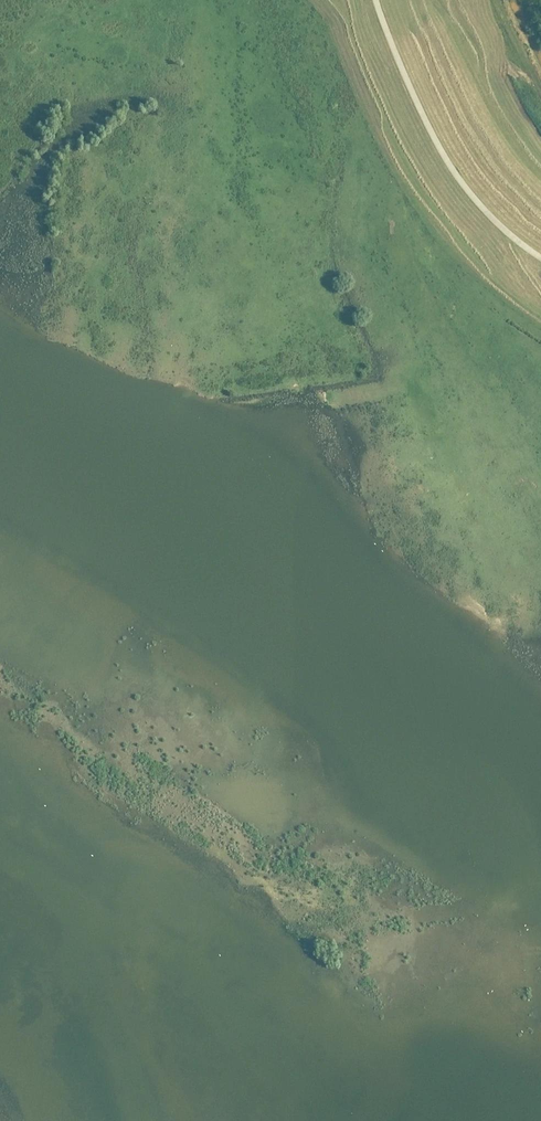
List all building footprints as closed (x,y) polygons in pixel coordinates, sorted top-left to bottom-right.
[(388,933),(388,924),(376,924),(377,933),(388,933)]
